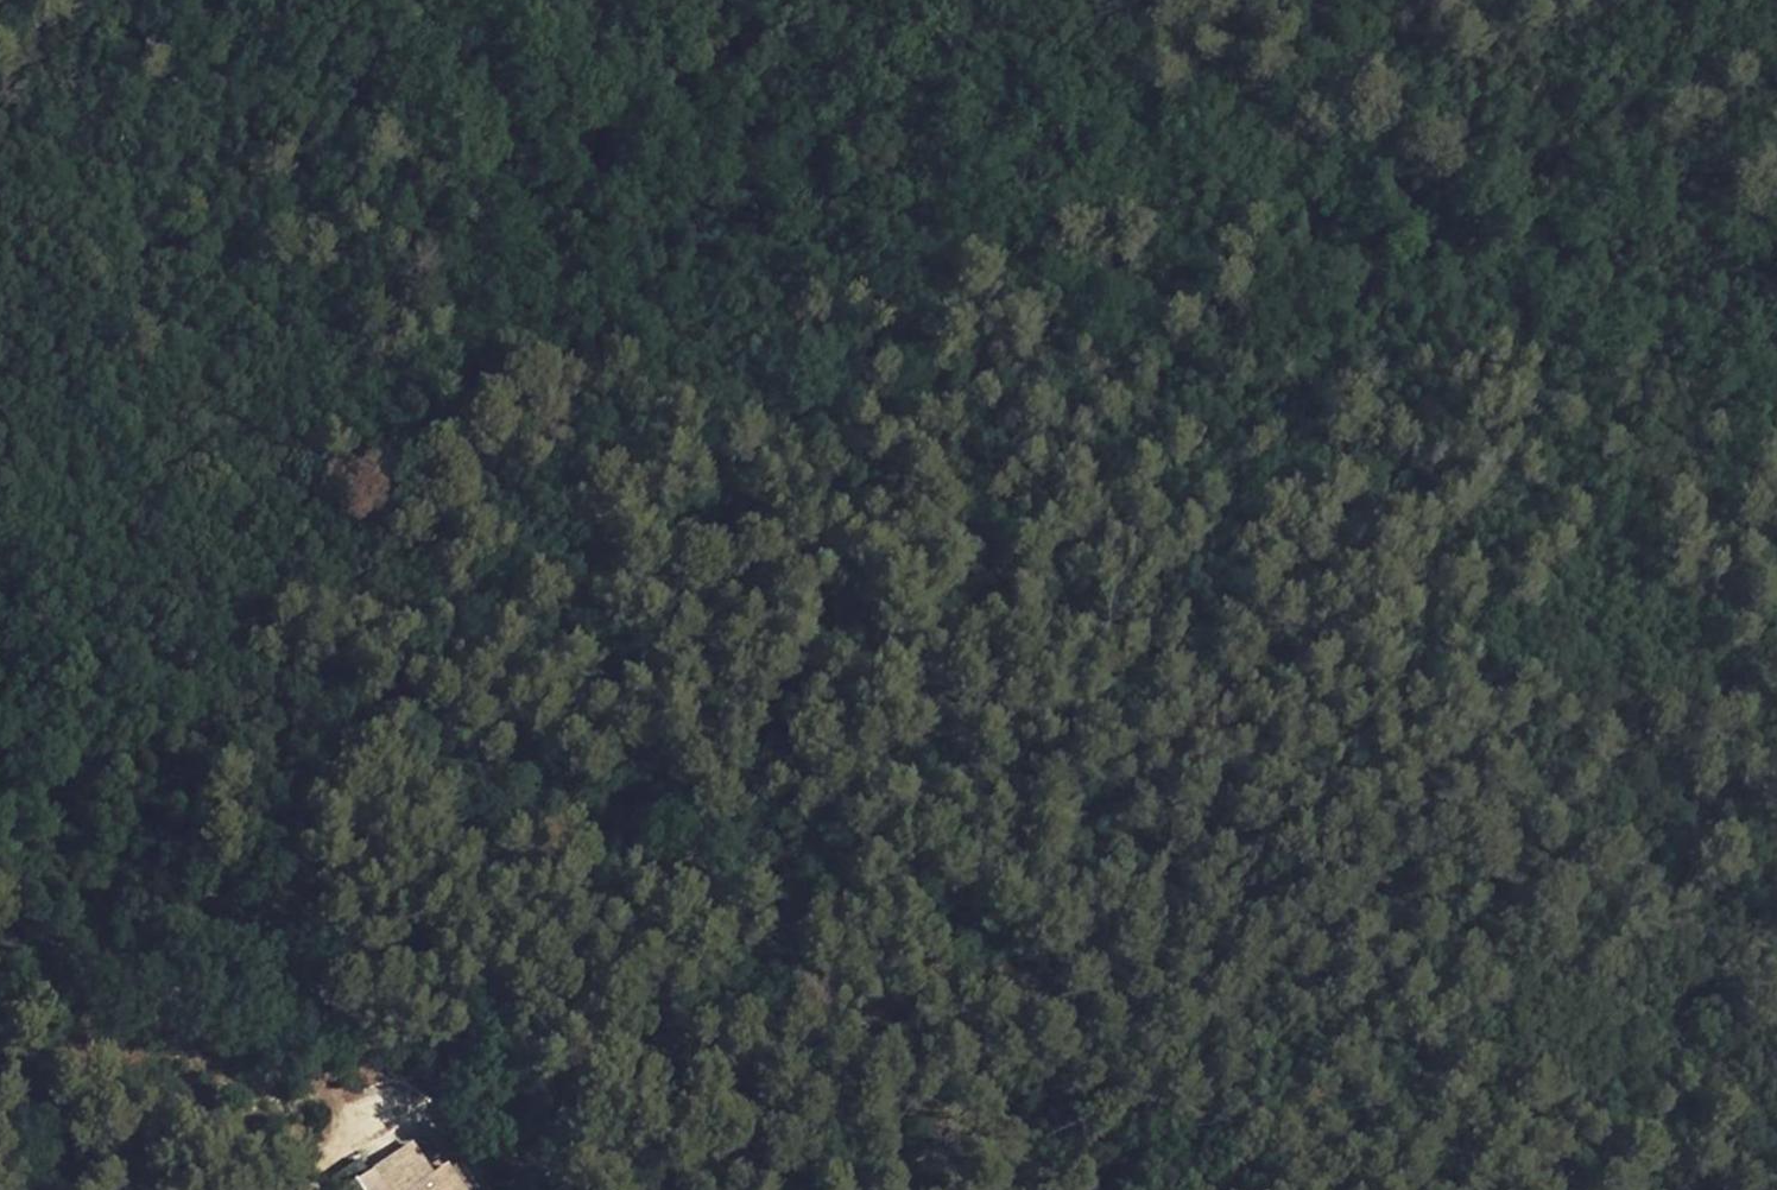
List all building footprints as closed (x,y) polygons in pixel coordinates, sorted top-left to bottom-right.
[(447,1170),(433,1180),(411,1147),(357,1184),(361,1189),(461,1189),(447,1170)]
